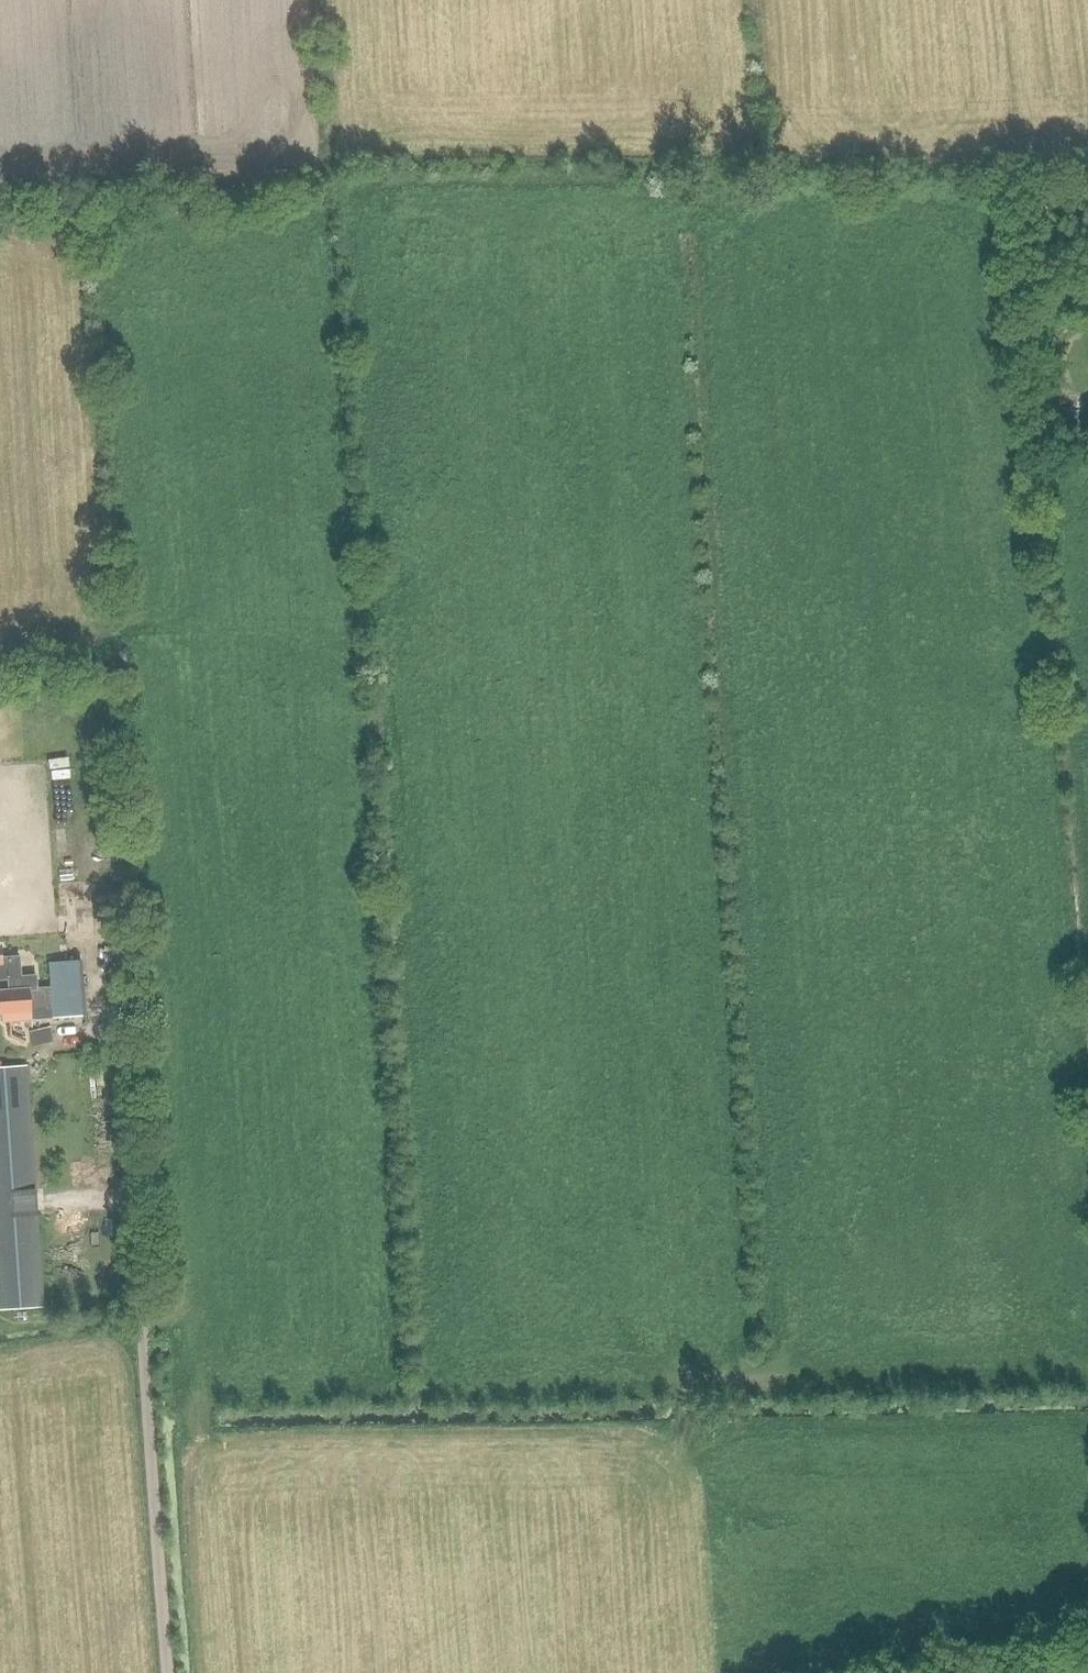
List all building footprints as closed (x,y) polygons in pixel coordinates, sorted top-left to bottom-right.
[(0,991),(0,1013),(2,1013),(3,1021),(30,1019),(46,1018),(52,1017),(50,987),(36,988),(35,975),(20,976),(19,956),(0,958),(1,965),(0,965),(0,979),(8,979),(9,990),(0,991)] [(52,1018),(85,1016),(80,960),(48,962),(50,987),(52,1017),(52,1018)] [(25,1065),(0,1067),(0,1309),(41,1307),(34,1190),(25,1065)]
